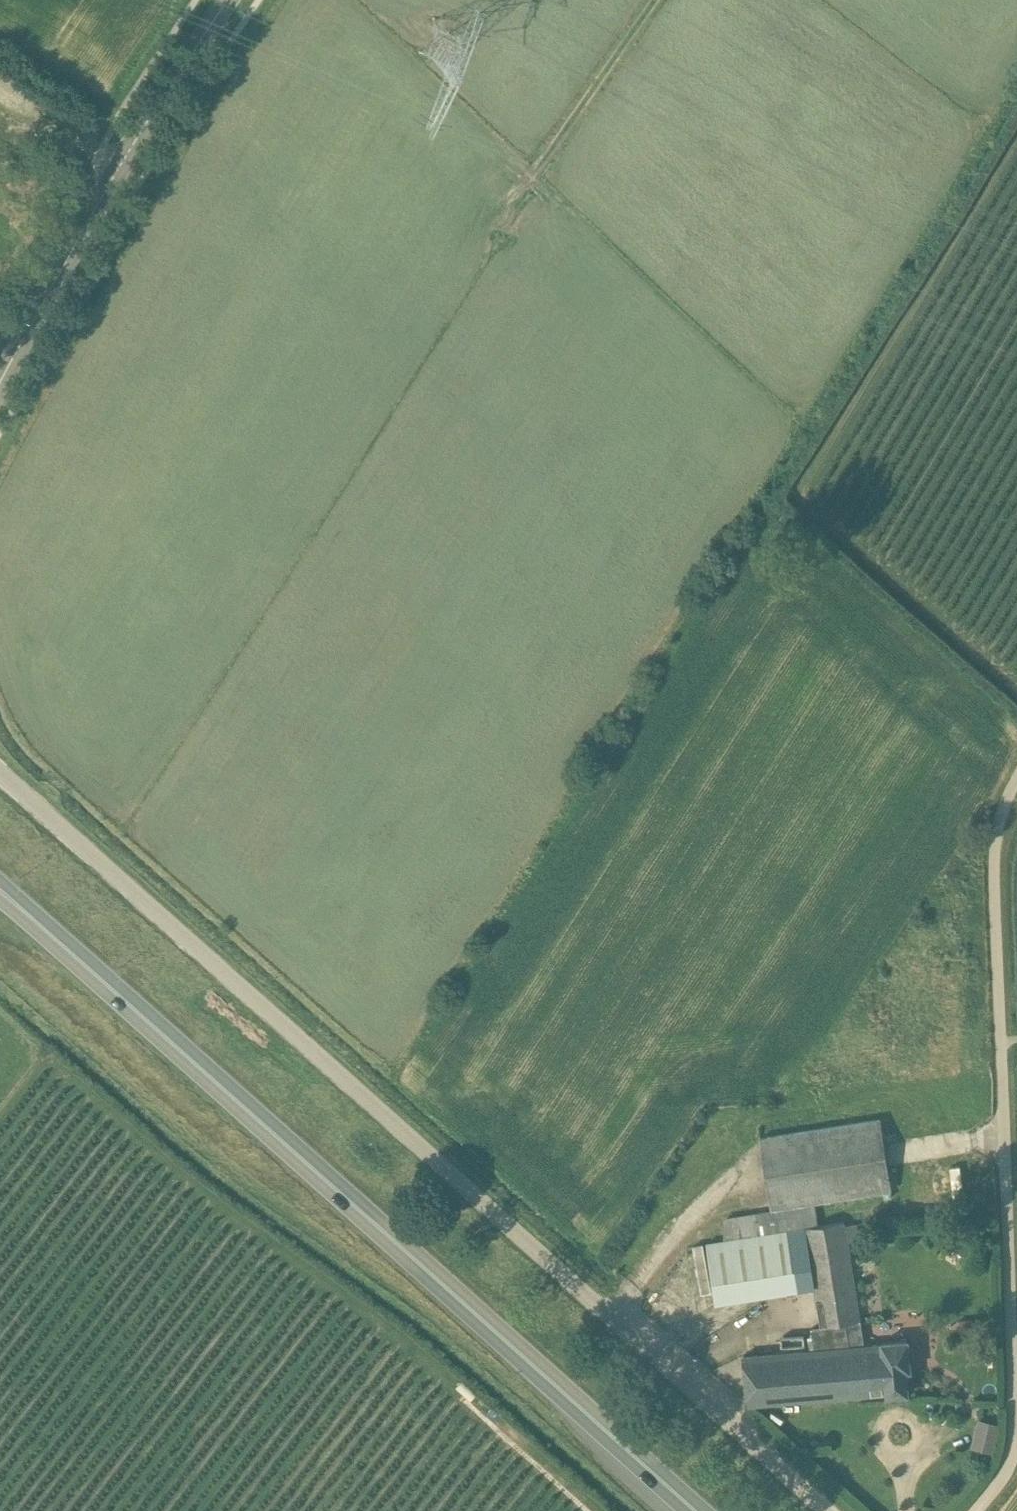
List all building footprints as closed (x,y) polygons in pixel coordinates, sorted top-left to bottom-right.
[(724,1239),(748,1236),(819,1226),(815,1204),(772,1210),(725,1218),(724,1239)] [(846,1222),(819,1226),(748,1236),(757,1295),(814,1287),(815,1290),(825,1348),(744,1356),(748,1404),(887,1392),(887,1394),(909,1392),(907,1369),(912,1369),(909,1339),(883,1341),(883,1343),(866,1344),(846,1222)] [(757,1295),(748,1236),(724,1239),(707,1242),(716,1301),(757,1295)] [(1003,1426),(979,1419),(971,1448),(995,1455),(1003,1426)]
